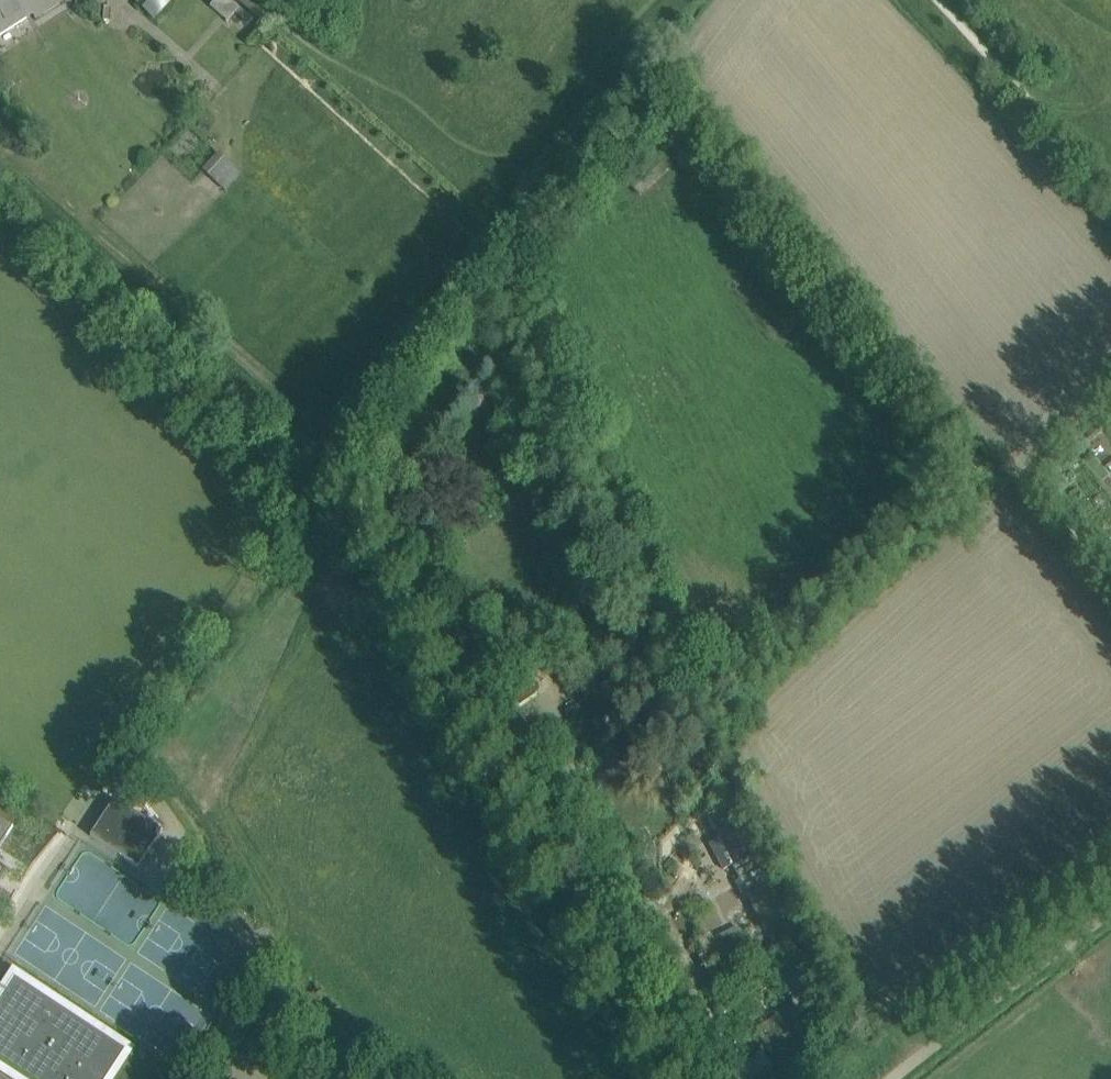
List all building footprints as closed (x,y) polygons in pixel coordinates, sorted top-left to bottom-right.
[(8,26),(5,23),(35,4),(42,14),(62,0),(0,0),(0,31),(8,26)] [(230,0),(215,0),(210,6),(228,22),(235,13),(249,25),(254,20),(230,0)] [(226,190),(243,172),(222,152),(205,169),(226,190)] [(667,173),(650,154),(623,178),(641,197),(667,173)] [(114,800),(90,837),(138,868),(162,831),(114,800)] [(718,840),(710,844),(724,870),(732,866),(741,882),(737,884),(744,898),(752,893),(769,924),(780,918),(766,891),(772,888),(726,803),(705,814),(718,840)] [(0,819),(0,847),(13,827),(0,819)] [(741,939),(705,957),(713,974),(749,957),(741,939)] [(13,972),(0,992),(0,1069),(15,1078),(112,1078),(131,1049),(13,972)] [(802,973),(782,982),(797,1014),(817,1004),(802,973)]
